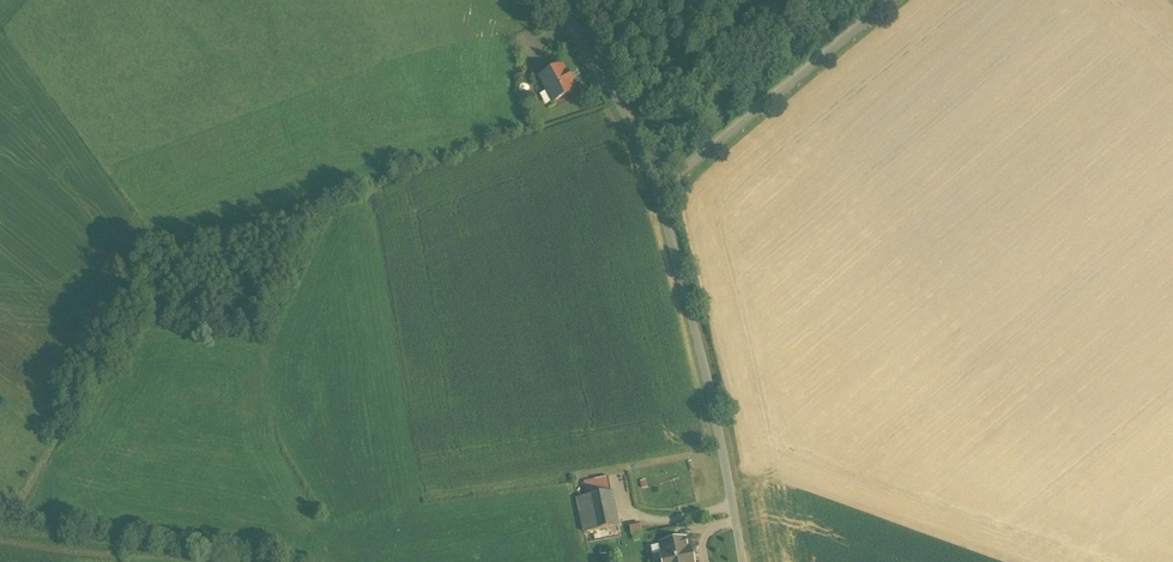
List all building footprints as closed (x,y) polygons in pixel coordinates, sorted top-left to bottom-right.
[(577,93),(564,67),(540,79),(553,106),(577,93)] [(588,502),(578,503),(585,537),(620,530),(609,481),(585,486),(588,502)] [(663,543),(666,561),(697,561),(694,550),(691,551),(688,539),(663,543)]
